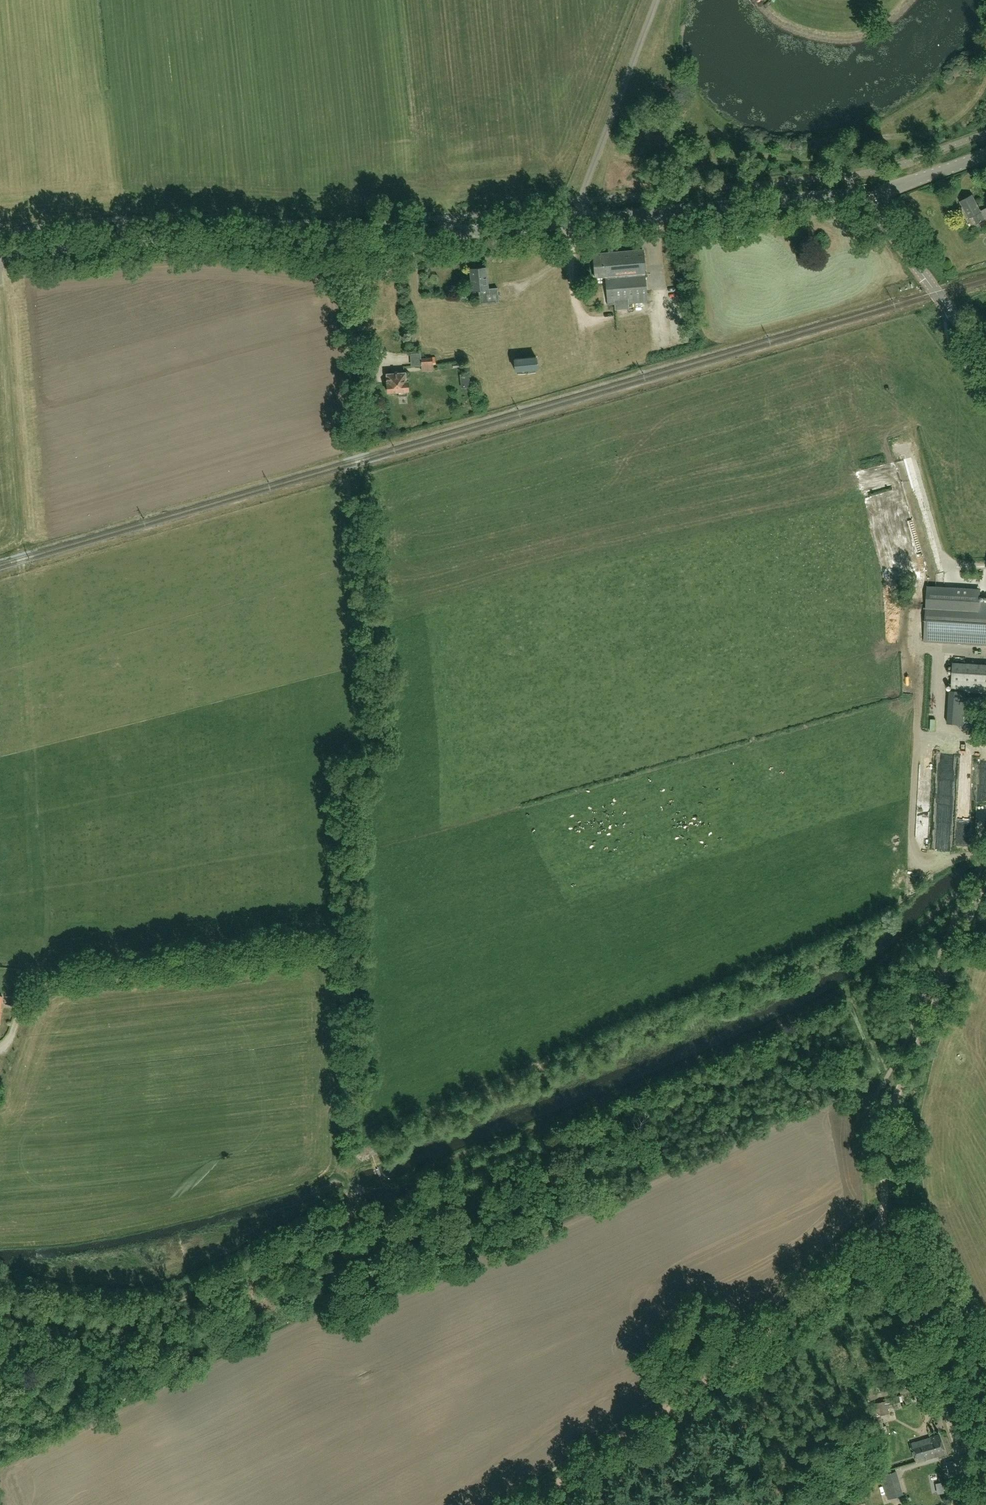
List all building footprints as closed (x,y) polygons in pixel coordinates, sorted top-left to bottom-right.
[(460,167),(459,158),(450,158),(450,168),(460,167)] [(960,201),(969,218),(973,216),(977,224),(985,218),(985,208),(981,210),(973,195),(960,201)] [(644,273),(643,249),(593,253),(594,277),(605,277),(644,273)] [(490,285),(488,268),(486,268),(486,267),(470,269),(472,290),(479,290),(480,302),(498,300),(497,287),(488,288),(488,285),(490,285)] [(647,301),(644,273),(605,277),(607,305),(614,304),(614,309),(628,308),(627,303),(647,301)] [(465,291),(458,291),(459,299),(466,298),(465,291)] [(509,301),(523,301),(523,293),(508,293),(509,301)] [(536,356),(514,358),(515,371),(537,369),(536,356)] [(421,358),(422,365),(422,371),(433,370),(433,365),(437,364),(436,357),(432,357),(421,358)] [(405,373),(386,374),(387,383),(386,383),(387,393),(398,392),(398,397),(407,396),(406,392),(408,392),(407,382),(406,382),(405,373)] [(489,381),(489,373),(467,373),(467,381),(489,381)] [(927,598),(924,641),(985,644),(985,602),(927,598)] [(952,690),(985,692),(985,664),(954,662),(952,690)] [(903,1401),(901,1396),(871,1404),(876,1425),(877,1425),(879,1433),(887,1431),(886,1427),(884,1427),(881,1415),(889,1413),(887,1405),(895,1403),(903,1401)] [(940,1435),(931,1437),(934,1447),(923,1450),(925,1459),(945,1454),(940,1435)] [(934,1447),(931,1437),(910,1443),(916,1462),(925,1459),(923,1450),(934,1447)] [(881,1475),(888,1499),(903,1494),(897,1470),(881,1475)]
